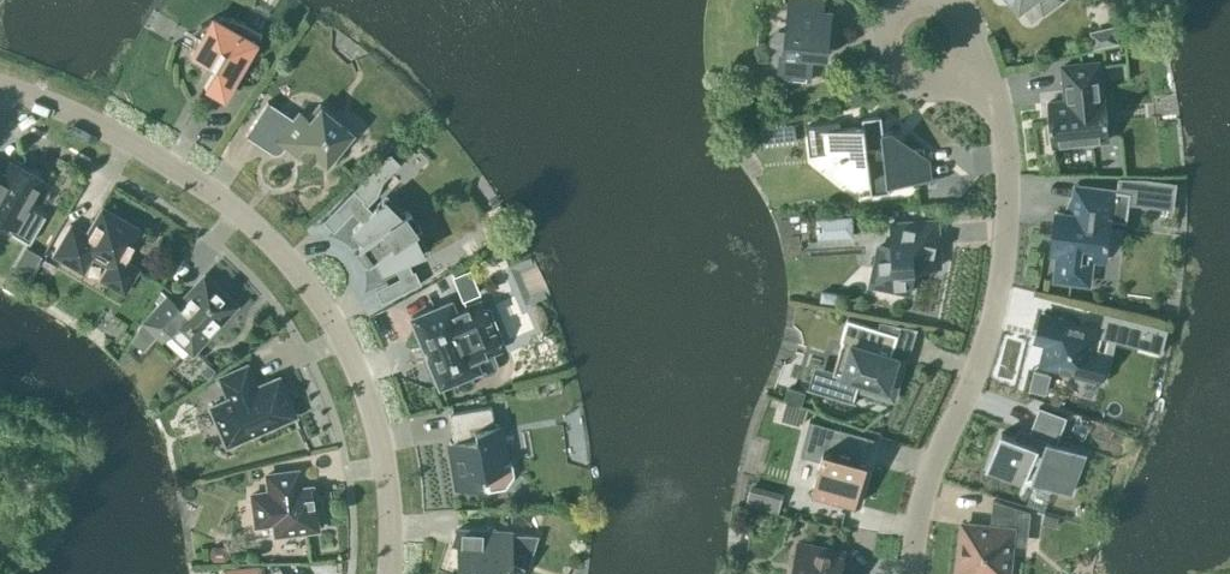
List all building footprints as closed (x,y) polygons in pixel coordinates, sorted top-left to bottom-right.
[(770,36),(768,58),(775,65),(780,66),(779,77),(810,80),(813,55),(822,56),(823,43),(829,44),(832,11),(824,10),(825,0),(789,0),(786,33),(775,32),(770,36)] [(1044,11),(1058,0),(1036,0),(1044,11)] [(243,22),(233,18),(221,17),(210,19),(200,24),(192,32),(200,37),(190,54),(215,68),(204,86),(223,97),(260,32),(243,22)] [(1099,62),(1063,65),(1066,100),(1048,102),(1050,125),(1052,125),(1054,145),(1108,139),(1106,119),(1108,119),(1105,96),(1103,96),(1099,62)] [(267,103),(268,102),(267,101),(245,135),(246,135),(247,134),(271,150),(274,151),(278,150),(281,148),(284,144),(297,155),(300,152),(309,159),(313,155),(325,166),(354,131),(319,103),(307,118),(300,112),(293,120),(267,103)] [(842,161),(865,179),(870,179),(871,193),(890,191),(890,183),(948,177),(948,175),(928,177),(924,147),(906,149),(906,147),(901,143),(895,144),(895,138),(886,131),(884,132),(882,115),(863,117),(864,125),(841,128),(840,121),(807,125),(810,155),(841,151),(842,161)] [(363,241),(359,245),(369,259),(375,257),(381,271),(393,265),(399,276),(374,288),(380,302),(421,283),(414,269),(412,271),(406,258),(420,252),(410,230),(418,225),(407,210),(399,215),(382,199),(371,210),(366,205),(376,195),(382,179),(399,162),(389,152),(322,220),(333,231),(352,212),(361,221),(352,230),(363,241)] [(14,226),(10,232),(29,243),(45,214),(27,205),(42,180),(8,160),(0,174),(0,219),(14,226)] [(1120,178),(1119,190),(1131,192),(1130,194),(1144,196),(1143,201),(1171,205),(1174,182),(1146,178),(1120,178)] [(1056,211),(1051,252),(1058,253),(1055,279),(1089,283),(1093,258),(1106,259),(1111,220),(1127,222),(1130,194),(1131,192),(1076,185),(1075,186),(1079,187),(1077,204),(1071,213),(1056,211)] [(70,224),(52,254),(83,272),(92,257),(105,264),(97,278),(124,295),(140,267),(124,257),(140,229),(103,207),(95,221),(93,220),(85,233),(70,224)] [(854,236),(853,216),(816,217),(817,237),(854,236)] [(940,266),(937,220),(892,223),(893,248),(879,245),(871,284),(910,292),(915,267),(940,266)] [(218,320),(233,305),(203,277),(188,294),(187,293),(178,302),(179,303),(177,305),(165,294),(142,319),(130,339),(142,350),(166,325),(192,349),(206,333),(209,335),(221,322),(218,320)] [(442,384),(476,370),(479,373),(483,375),(487,374),(491,372),(495,370),(496,366),(496,362),(491,351),(500,348),(481,300),(454,311),(450,301),(410,317),(423,347),(426,345),(442,384)] [(1054,317),(1042,314),(1035,339),(1047,342),(1042,364),(1101,379),(1107,354),(1095,351),(1100,329),(1073,322),(1074,318),(1055,313),(1054,317)] [(892,354),(898,334),(848,318),(841,341),(843,341),(834,369),(816,364),(808,388),(854,402),(858,387),(893,398),(901,372),(895,370),(899,356),(892,354)] [(1161,350),(1166,328),(1148,323),(1143,345),(1161,350)] [(210,406),(226,444),(294,415),(278,377),(255,386),(246,365),(219,377),(228,398),(210,406)] [(788,395),(787,426),(806,427),(807,395),(788,395)] [(449,440),(457,489),(482,485),(483,490),(504,487),(513,474),(511,460),(505,461),(499,425),(494,426),(491,405),(449,412),(453,440),(449,440)] [(1057,443),(1067,416),(1040,407),(1026,441),(1002,432),(987,470),(1023,484),(1026,476),(1071,493),(1085,454),(1057,443)] [(874,439),(874,437),(810,420),(801,454),(821,460),(812,493),(856,504),(865,471),(859,470),(868,437),(874,439)] [(317,529),(311,486),(299,488),(297,470),(266,474),(269,492),(251,494),(255,524),(273,522),(274,534),(317,529)] [(752,492),(749,512),(782,518),(786,497),(752,492)] [(1013,556),(1009,555),(1012,530),(1029,532),(1031,511),(994,500),(991,527),(964,524),(959,572),(976,573),(1011,573),(1013,556)] [(508,531),(494,531),(494,528),(488,526),(487,530),(457,529),(457,530),(454,530),(450,544),(456,547),(456,566),(474,566),(472,573),(517,573),(519,569),(526,572),(538,534),(510,533),(510,531),(508,531)] [(845,551),(798,543),(792,573),(841,573),(845,551)] [(259,565),(240,567),(240,573),(259,573),(259,565)]
